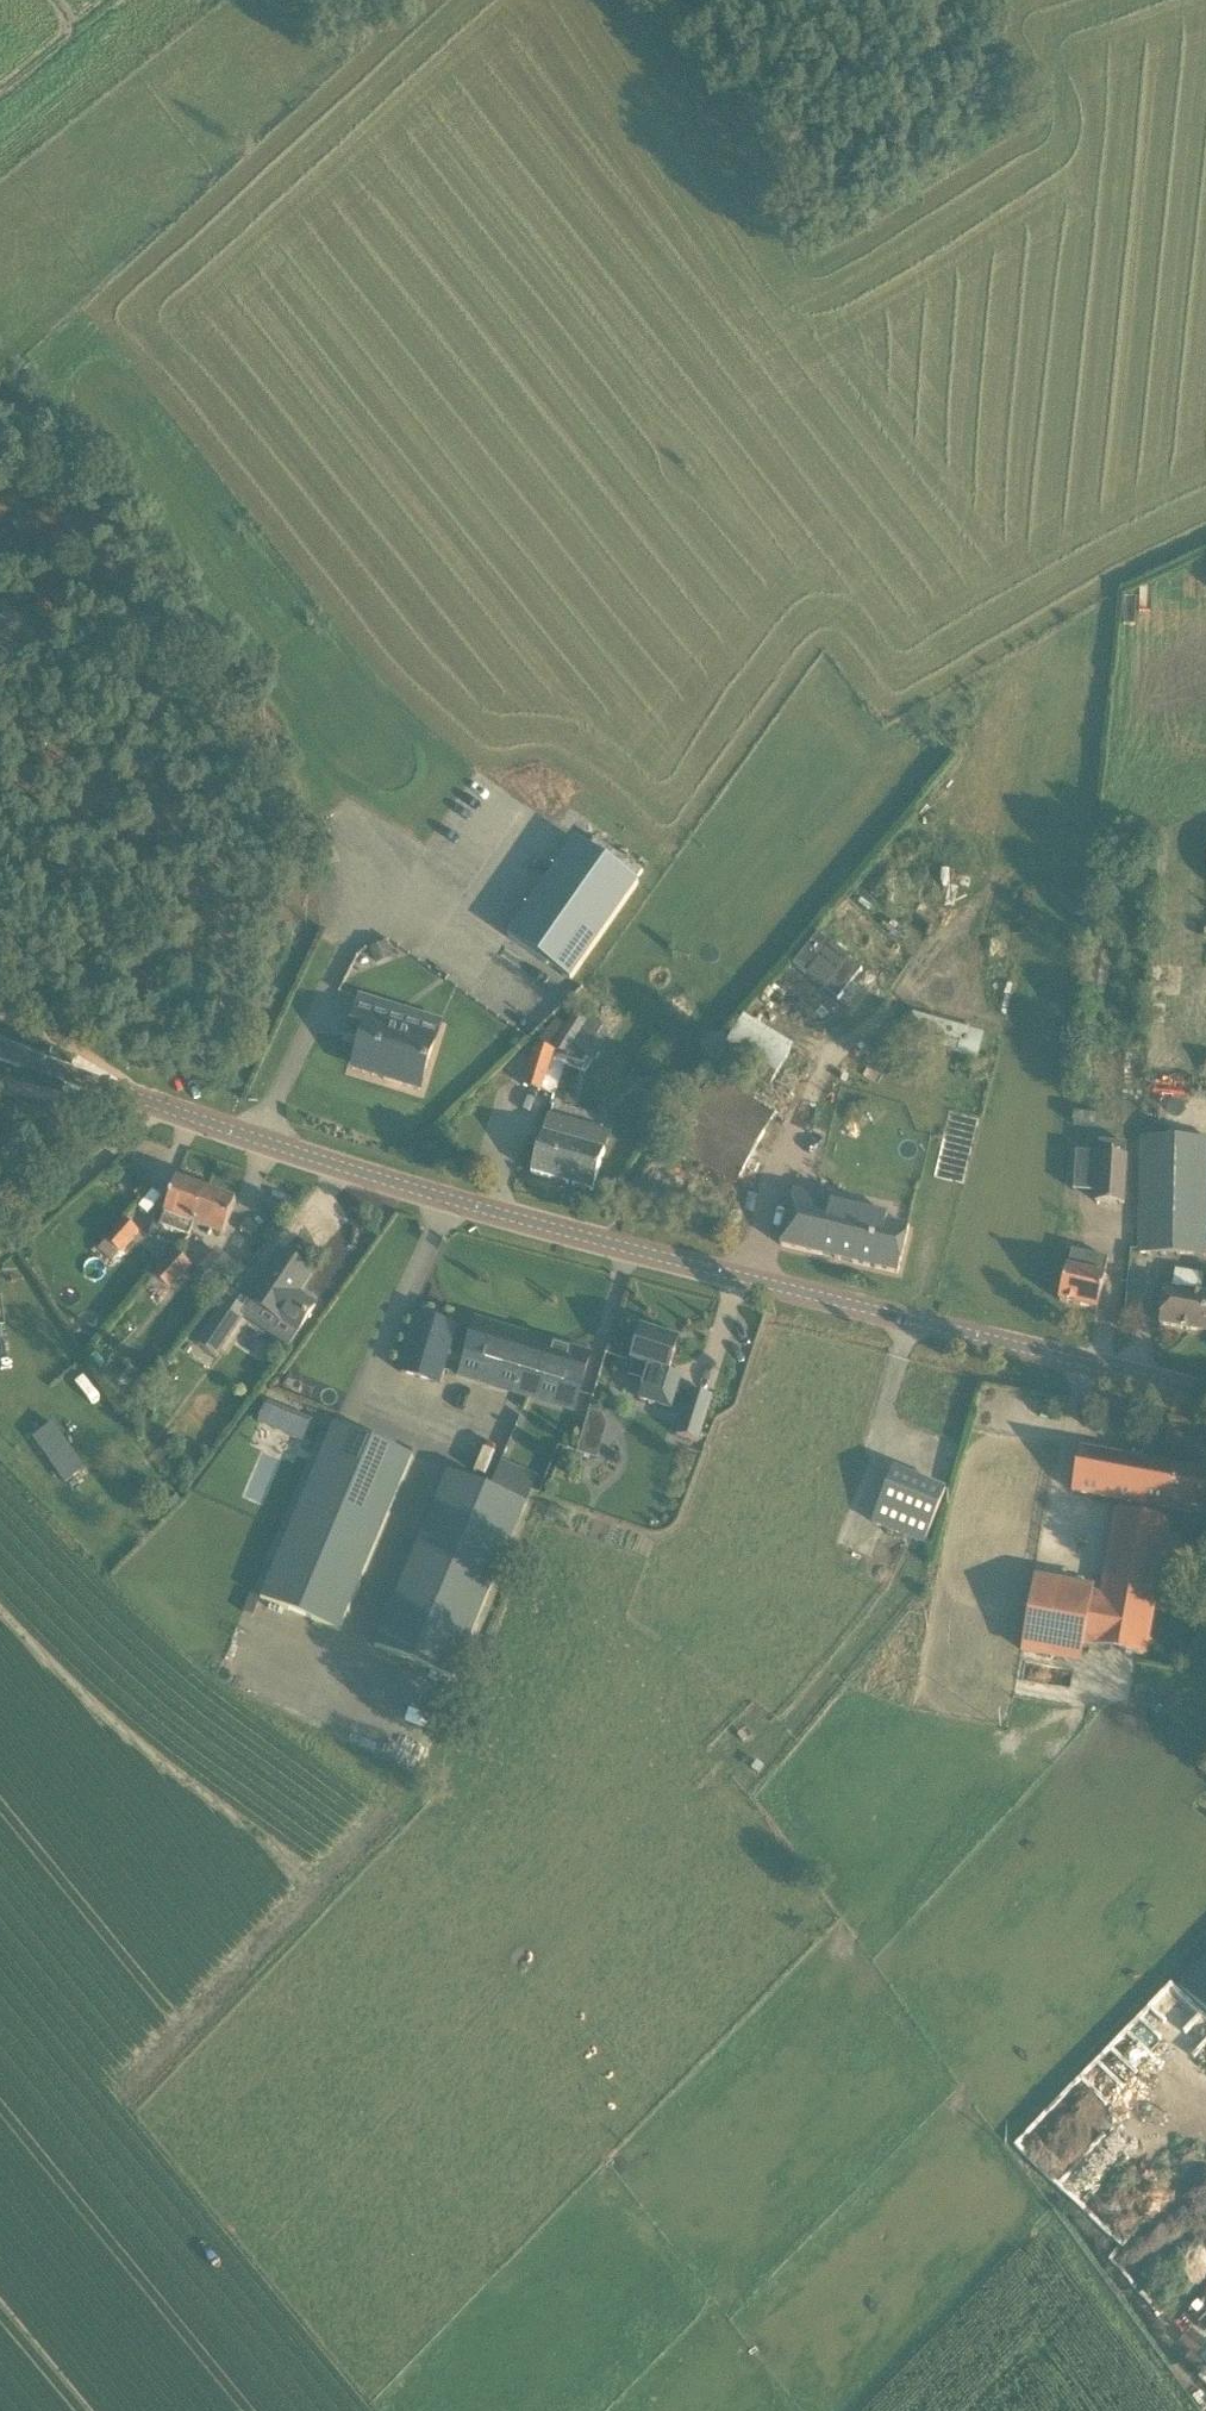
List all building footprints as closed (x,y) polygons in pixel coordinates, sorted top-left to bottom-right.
[(505,938),(568,982),(636,884),(573,840),(505,938)] [(817,931),(790,960),(844,1010),(871,982),(817,931)] [(385,943),(370,949),(376,964),(391,958),(385,943)] [(355,1013),(348,1036),(362,1040),(355,1064),(385,1074),(383,1080),(419,1092),(426,1069),(441,1020),(361,995),(355,1013)] [(551,1050),(563,1058),(587,1022),(574,1014),(551,1050)] [(573,1047),(586,1055),(602,1030),(589,1021),(573,1047)] [(716,1058),(767,1089),(782,1064),(731,1033),(716,1058)] [(520,1087),(540,1093),(553,1051),(533,1045),(520,1087)] [(718,1061),(669,1148),(735,1185),(774,1114),(752,1102),(759,1090),(733,1076),(736,1071),(718,1061)] [(605,1151),(581,1144),(583,1136),(570,1132),(572,1122),(548,1115),(531,1174),(593,1192),(605,1151)] [(1205,1256),(1205,1139),(1138,1137),(1135,1254),(1205,1256)] [(1123,1156),(1124,1143),(1100,1141),(1099,1155),(1096,1154),(1092,1203),(1123,1205),(1126,1157),(1123,1156)] [(191,1227),(193,1227),(206,1192),(176,1181),(160,1227),(187,1237),(191,1227)] [(206,1192),(193,1227),(223,1238),(236,1203),(206,1192)] [(789,1209),(780,1247),(898,1275),(909,1229),(886,1224),(888,1216),(831,1202),(827,1218),(791,1210),(789,1209)] [(103,1241),(120,1255),(139,1233),(122,1219),(103,1241)] [(151,1277),(169,1293),(191,1267),(173,1251),(151,1277)] [(1058,1302),(1097,1311),(1109,1260),(1070,1252),(1058,1302)] [(195,1277),(223,1291),(235,1268),(207,1253),(195,1277)] [(298,1295),(311,1274),(280,1253),(246,1303),(296,1336),(315,1307),(298,1295)] [(1201,1275),(1198,1294),(1165,1288),(1163,1302),(1159,1326),(1205,1334),(1205,1275),(1201,1275)] [(194,1346),(216,1360),(247,1312),(225,1298),(194,1346)] [(437,1385),(454,1328),(418,1317),(400,1374),(437,1385)] [(466,1356),(580,1391),(590,1357),(476,1322),(466,1356)] [(642,1382),(636,1400),(669,1411),(679,1378),(668,1375),(678,1343),(642,1331),(627,1377),(642,1382)] [(111,1388),(125,1401),(135,1389),(122,1377),(111,1388)] [(267,1402),(258,1425),(302,1443),(311,1421),(267,1402)] [(42,1418),(19,1434),(54,1484),(78,1468),(42,1418)] [(260,1600),(339,1633),(412,1457),(333,1424),(260,1600)] [(1205,1518),(1205,1473),(1080,1450),(1072,1494),(1205,1518)] [(871,1525),(923,1546),(946,1492),(893,1470),(871,1525)] [(373,1648),(453,1681),(526,1505),(447,1472),(373,1648)] [(162,1504),(170,1512),(180,1502),(172,1494),(162,1504)] [(1103,1600),(1091,1598),(1092,1592),(1034,1581),(1021,1651),(1080,1662),(1083,1645),(1142,1656),(1166,1520),(1118,1511),(1103,1600)] [(1173,1984),(1205,2015),(1205,1949),(1173,1984)]
